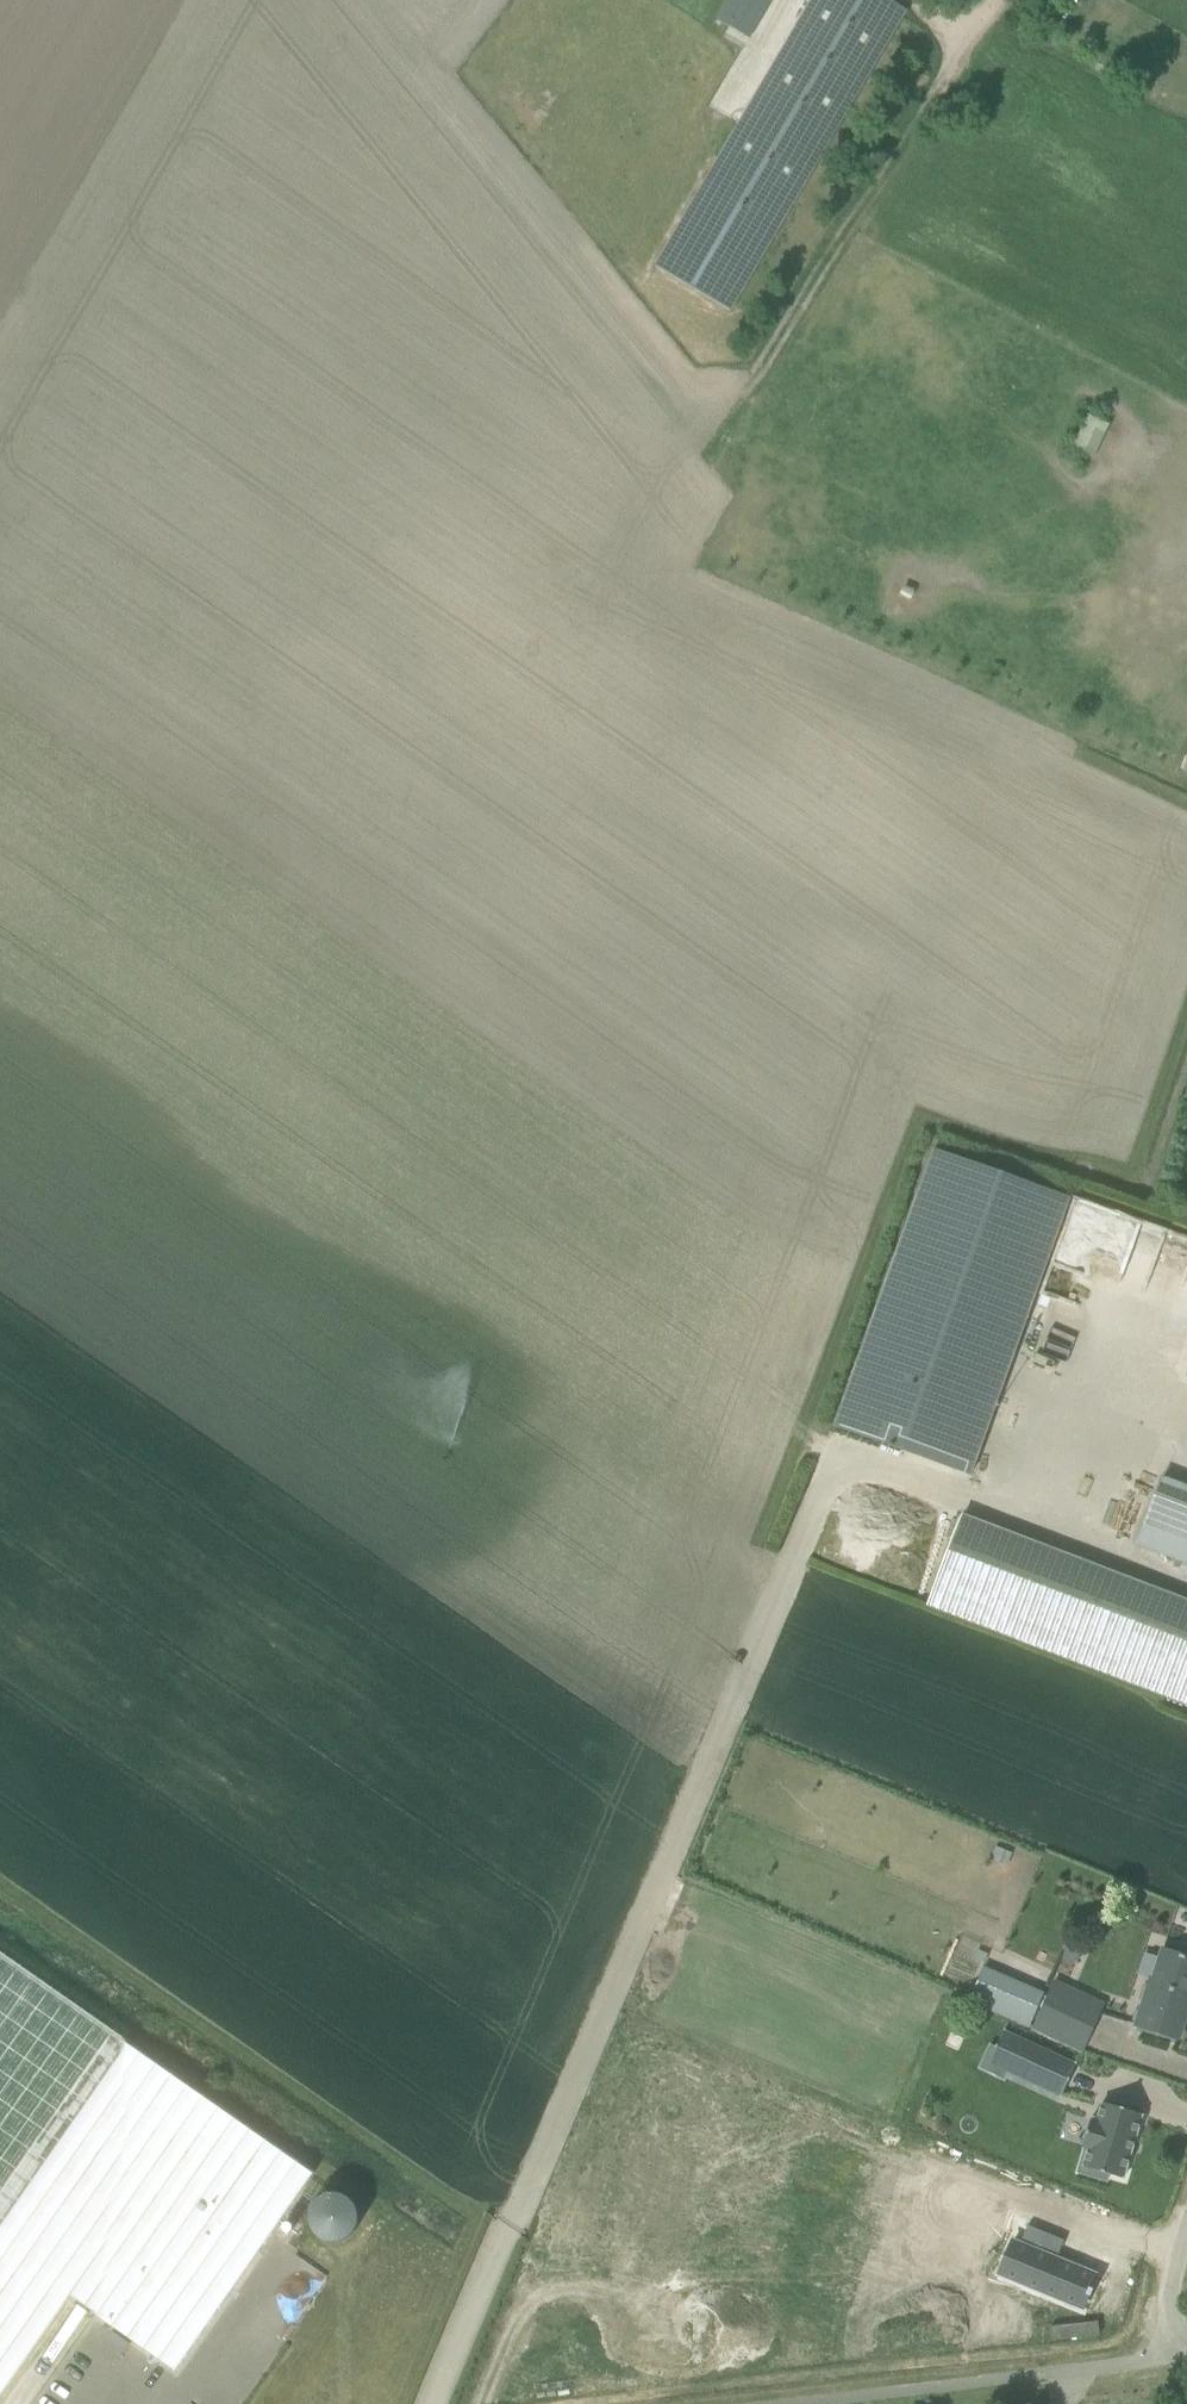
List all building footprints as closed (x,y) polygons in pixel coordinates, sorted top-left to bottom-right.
[(654,267),(732,312),(786,223),(903,19),(906,16),(879,0),(809,0),(763,80),(750,102),(738,122),(734,129),(706,177),(654,267)] [(774,0),(727,0),(715,20),(750,40),(774,0)] [(1094,448),(1105,422),(1085,414),(1074,440),(1094,448)] [(834,1426),(970,1475),(1069,1199),(933,1150),(834,1426)] [(1164,1477),(1141,1545),(1186,1563),(1186,1486),(1164,1477)] [(998,1633),(1186,1705),(1186,1601),(1033,1542),(962,1515),(926,1606),(998,1633)] [(1154,2032),(1177,2039),(1186,2008),(1186,1958),(1163,1950),(1154,1980),(1151,1979),(1136,2026),(1154,2032)] [(126,2043),(0,1955),(0,2224),(126,2043)] [(983,1968),(968,2002),(1028,2028),(1043,1993),(983,1968)] [(1081,2051),(1103,2004),(1055,1982),(1033,2029),(1081,2051)] [(1004,2028),(989,2059),(1063,2092),(1078,2059),(1004,2028)] [(0,2224),(0,2390),(67,2295),(176,2371),(313,2174),(126,2043),(0,2224)] [(1061,2137),(1053,2160),(1081,2169),(1083,2163),(1098,2168),(1119,2104),(1079,2091),(1074,2108),(1068,2106),(1058,2136),(1061,2137)] [(286,2223),(330,2251),(353,2214),(308,2187),(286,2223)] [(982,2199),(973,2226),(1027,2245),(1022,2258),(1009,2253),(1000,2281),(1085,2310),(1094,2283),(1058,2271),(1072,2230),(982,2199)]
